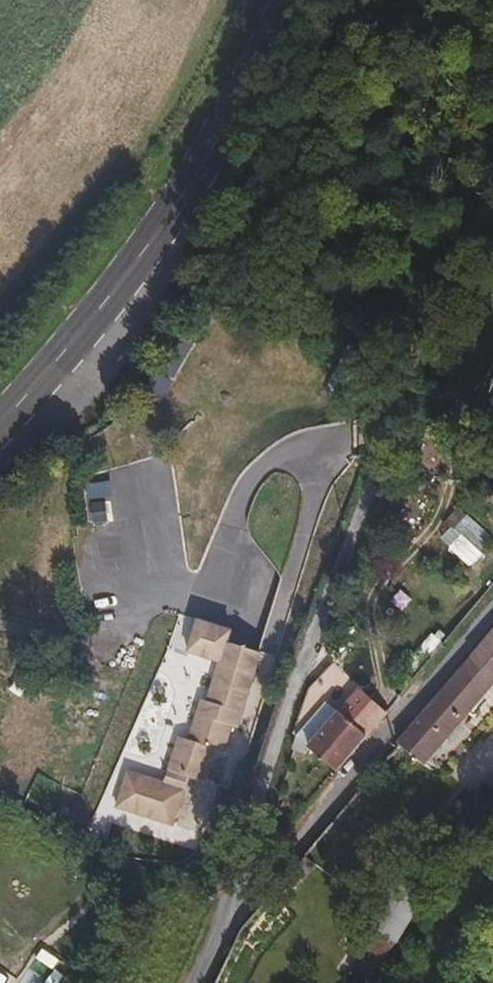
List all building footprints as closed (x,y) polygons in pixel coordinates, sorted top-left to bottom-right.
[(469,511),(442,541),(464,561),(491,531),(469,511)] [(399,744),(426,764),(492,684),(492,667),(492,632),(399,744)] [(309,747),(335,771),(387,711),(359,689),(309,747)] [(233,763),(254,770),(270,727),(248,718),(241,737),(231,734),(226,750),(235,753),(233,763)] [(118,807),(175,824),(186,786),(129,769),(118,807)] [(304,855),(294,867),(306,876),(315,865),(304,855)] [(397,941),(426,890),(401,875),(371,926),(397,941)] [(392,953),(397,945),(378,933),(373,941),(392,953)]
